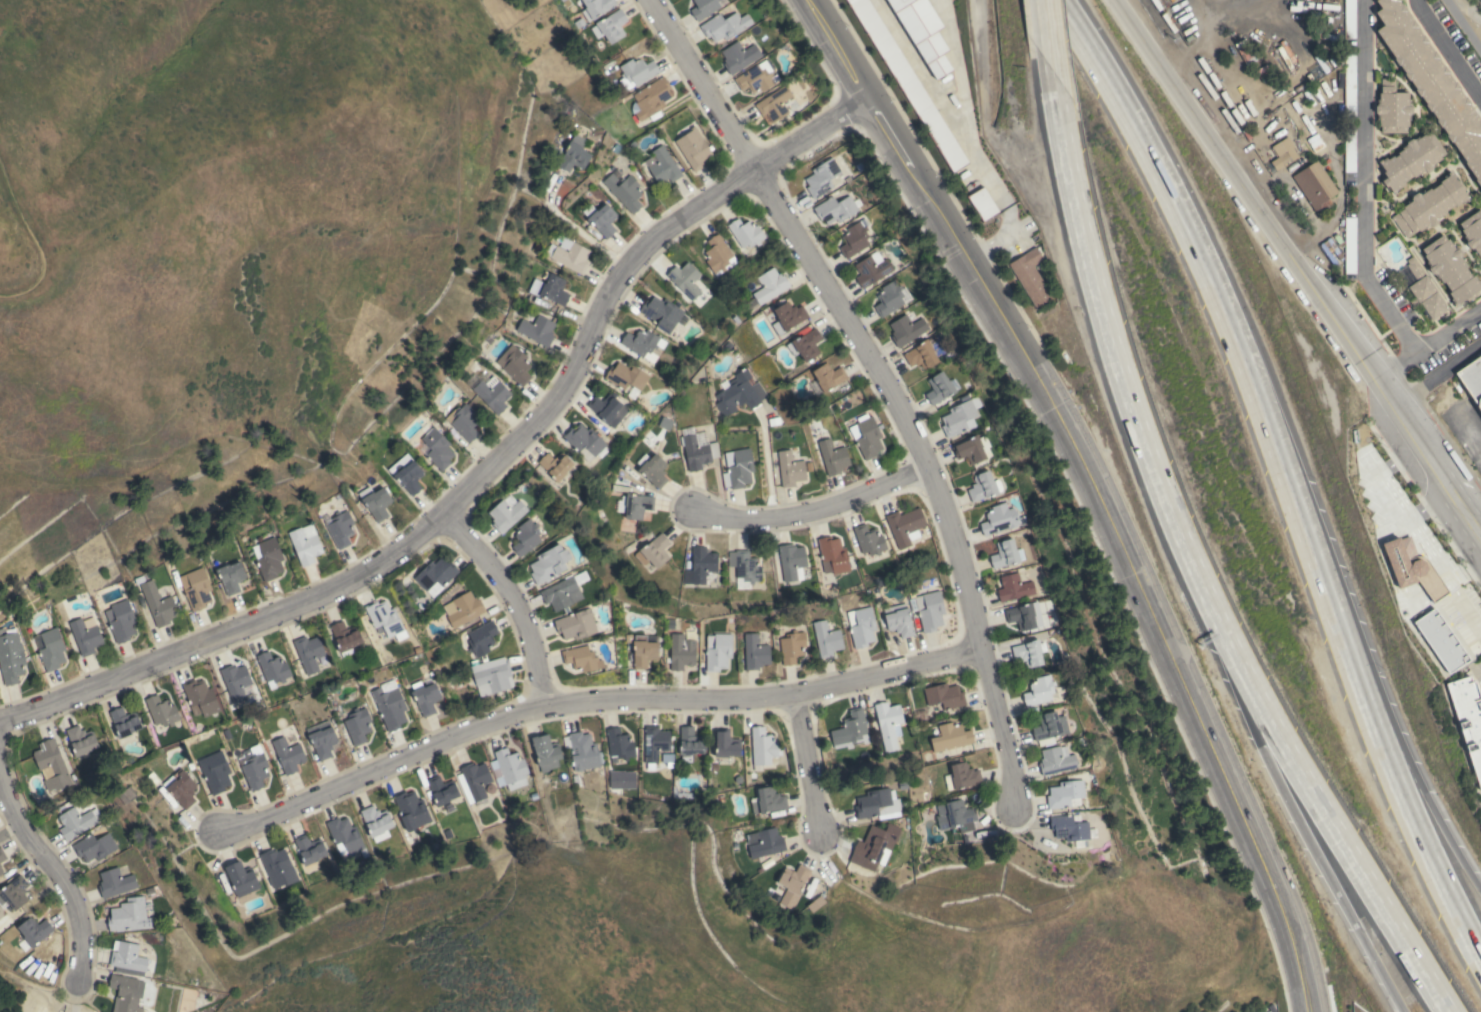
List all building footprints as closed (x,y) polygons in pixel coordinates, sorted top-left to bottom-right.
[(586,8),(581,0),(614,0),(616,4),(596,16),(597,17),(592,20),(591,19),(587,21),(581,11),(586,8)] [(696,6),(693,0),(717,0),(721,6),(697,21),(689,10),(696,6)] [(952,173),(846,0),(868,0),(969,163),(952,173)] [(936,80),(887,0),(927,0),(943,27),(936,31),(948,50),(942,54),(952,70),(936,80)] [(1344,38),(1344,0),(1355,0),(1355,38),(1344,38)] [(1380,8),(1375,0),(1398,0),(1401,4),(1402,3),(1406,10),(1405,11),(1411,20),(1412,19),(1417,26),(1416,27),(1422,35),(1423,34),(1427,41),(1426,42),(1432,51),(1433,50),(1438,57),(1437,58),(1443,66),(1444,65),(1448,72),(1447,73),(1453,82),(1455,81),(1459,87),(1458,88),(1464,97),(1465,96),(1469,103),(1468,103),(1479,120),(1480,119),(1480,135),(1480,188),(1479,185),(1478,186),(1474,179),(1475,179),(1464,162),(1465,162),(1451,141),(1450,142),(1445,135),(1446,134),(1441,126),(1440,127),(1435,120),(1436,120),(1430,110),(1429,111),(1424,104),(1425,103),(1420,96),(1419,96),(1414,90),(1415,89),(1409,80),(1408,81),(1403,73),(1404,72),(1399,64),(1397,65),(1393,58),(1394,58),(1375,30),(1383,25),(1374,12),(1380,8)] [(603,34),(596,38),(590,28),(596,24),(595,23),(599,20),(600,21),(620,8),(627,20),(619,25),(625,34),(609,44),(603,34)] [(725,41),(723,37),(714,43),(709,36),(706,38),(699,26),(719,13),(723,19),(735,11),(739,18),(746,13),(752,23),(725,41)] [(730,76),(723,64),(725,63),(723,60),(725,59),(720,51),(737,40),(738,41),(747,36),(752,44),(754,43),(761,55),(730,76)] [(1355,118),(1344,118),(1344,50),(1355,50),(1355,118)] [(636,87),(634,85),(625,90),(618,79),(622,77),(620,74),(623,73),(619,66),(632,58),(634,61),(640,58),(644,65),(652,60),(660,72),(636,87)] [(757,64),(757,65),(765,59),(772,71),(770,72),(772,75),(770,77),(774,83),(761,92),(759,89),(752,93),(748,86),(741,91),(733,79),(757,64)] [(639,121),(634,113),(639,110),(635,102),(636,101),(633,95),(663,76),(670,87),(667,89),(671,96),(662,102),(665,106),(639,121)] [(1380,132),(1380,126),(1378,126),(1378,114),(1376,114),(1376,113),(1374,113),(1374,105),(1378,105),(1378,92),(1380,92),(1380,79),(1394,79),(1394,92),(1408,92),(1408,106),(1412,106),(1412,113),(1410,113),(1410,114),(1408,114),(1408,126),(1406,126),(1406,132),(1380,132)] [(785,84),(792,95),(782,102),(788,112),(772,123),(765,113),(761,115),(754,104),(785,84)] [(707,146),(710,145),(713,148),(710,150),(712,154),(702,161),(705,165),(694,172),(674,141),(690,130),(689,129),(694,125),(702,138),(707,146)] [(1355,172),(1344,172),(1344,127),(1355,127),(1355,172)] [(1445,153),(1440,157),(1441,158),(1435,162),(1436,164),(1431,167),(1432,169),(1426,173),(1425,171),(1420,175),(1419,173),(1413,177),(1412,175),(1403,182),(1404,184),(1395,190),(1396,193),(1394,194),(1388,185),(1385,187),(1383,184),(1381,186),(1379,182),(1381,180),(1380,179),(1385,175),(1383,172),(1384,171),(1378,161),(1381,159),(1382,161),(1386,158),(1387,159),(1393,155),(1394,157),(1398,154),(1397,152),(1406,146),(1405,144),(1406,144),(1405,142),(1411,138),(1412,139),(1414,138),(1415,140),(1424,134),(1425,136),(1431,132),(1445,153)] [(574,133),(586,140),(581,149),(591,155),(583,169),(573,163),(568,172),(557,165),(574,133)] [(1276,170),(1270,162),(1277,157),(1271,147),(1287,136),(1294,146),(1292,147),(1297,156),(1276,170)] [(682,175),(671,182),(668,178),(660,184),(658,182),(657,182),(643,161),(653,155),(651,151),(662,144),(682,175)] [(831,157),(840,172),(828,179),(833,187),(813,199),(806,187),(808,186),(804,178),(813,173),(811,169),(831,157)] [(1337,191),(1327,198),(1331,204),(1316,214),(1291,176),(1316,160),(1337,191)] [(1391,217),(1403,208),(1403,207),(1412,200),(1410,198),(1412,197),(1411,196),(1417,192),(1418,193),(1419,192),(1420,194),(1429,188),(1431,189),(1440,182),(1440,181),(1448,175),(1447,173),(1450,171),(1456,180),(1458,178),(1465,189),(1463,190),(1469,199),(1466,201),(1462,203),(1461,202),(1456,206),(1454,204),(1445,211),(1446,212),(1441,216),(1442,217),(1436,221),(1437,223),(1432,227),(1430,225),(1425,229),(1424,228),(1419,231),(1418,229),(1406,238),(1391,217)] [(601,181),(611,172),(620,182),(629,174),(639,185),(637,188),(641,192),(640,193),(640,194),(636,199),(642,205),(631,215),(601,181)] [(966,196),(983,186),(999,211),(983,222),(966,196)] [(832,195),(836,203),(849,195),(853,201),(856,199),(860,205),(856,207),(858,209),(837,223),(835,219),(827,224),(823,217),(820,219),(813,208),(832,195)] [(593,224),(591,225),(586,219),(588,217),(582,211),(590,203),(596,211),(606,202),(616,214),(615,215),(616,216),(609,223),(615,230),(606,238),(593,224)] [(1480,209),(1480,211),(1480,257),(1480,256),(1479,257),(1473,248),(1471,249),(1470,248),(1469,248),(1465,243),(1468,241),(1460,230),(1462,229),(1458,223),(1480,209)] [(726,225),(738,217),(742,224),(748,220),(751,224),(752,223),(754,225),(753,226),(753,227),(757,224),(765,237),(759,241),(760,244),(757,246),(755,243),(749,247),(747,244),(742,248),(726,225)] [(1355,273),(1344,273),(1344,217),(1355,217),(1355,273)] [(845,259),(839,248),(845,243),(841,237),(848,232),(846,228),(858,220),(863,227),(865,225),(868,229),(865,231),(868,237),(865,239),(868,244),(845,259)] [(737,262),(716,276),(705,260),(709,258),(704,251),(711,247),(706,240),(718,233),(737,262)] [(559,246),(560,243),(555,240),(558,234),(572,242),(572,241),(590,251),(584,261),(588,263),(582,275),(549,257),(550,257),(544,254),(550,243),(556,246),(556,245),(567,251),(559,246)] [(1480,284),(1480,288),(1475,292),(1476,294),(1472,297),(1474,299),(1470,301),(1469,300),(1465,302),(1463,300),(1454,306),(1452,303),(1454,302),(1448,293),(1450,291),(1443,282),(1441,283),(1435,273),(1433,275),(1432,273),(1432,274),(1428,268),(1431,266),(1423,255),(1424,255),(1421,249),(1442,234),(1446,239),(1448,239),(1451,244),(1453,243),(1457,249),(1458,248),(1462,253),(1461,254),(1462,255),(1460,257),(1466,266),(1464,267),(1471,277),(1473,275),(1480,284)] [(1008,264),(1035,246),(1043,259),(1032,266),(1052,296),(1035,307),(1008,264)] [(862,289),(855,277),(859,274),(853,264),(875,251),(881,261),(885,258),(892,270),(862,289)] [(1450,313),(1441,319),(1439,315),(1431,321),(1420,304),(1414,308),(1408,301),(1414,297),(1407,287),(1416,281),(1406,265),(1408,263),(1405,260),(1412,255),(1450,313)] [(665,275),(675,265),(679,269),(687,261),(700,274),(697,278),(702,284),(698,288),(708,299),(700,307),(693,299),(691,301),(665,275)] [(759,305),(752,293),(762,287),(756,277),(773,267),(778,274),(780,273),(781,275),(783,274),(790,286),(759,305)] [(546,297),(545,299),(538,295),(549,272),(565,280),(561,290),(570,294),(563,306),(546,297)] [(896,308),(897,309),(894,311),(893,310),(892,310),(893,312),(890,314),(889,312),(880,318),(873,306),(880,302),(876,295),(883,291),(880,287),(893,279),(897,286),(899,284),(902,288),(900,289),(903,295),(900,297),(903,303),(896,308)] [(667,334),(655,326),(656,323),(638,311),(645,301),(648,303),(653,295),(662,301),(664,298),(684,311),(667,334)] [(791,326),(792,328),(778,337),(770,325),(779,319),(773,310),(787,300),(792,307),(794,305),(796,308),(801,305),(808,316),(791,326)] [(911,310),(917,320),(922,317),(929,328),(898,348),(891,336),(892,335),(891,333),(893,331),(889,324),(911,310)] [(555,323),(551,331),(552,332),(551,334),(554,335),(548,345),(545,343),(544,346),(515,330),(521,318),(532,324),(538,313),(555,323)] [(815,327),(822,338),(814,343),(819,354),(805,362),(799,352),(793,356),(786,344),(815,327)] [(619,343),(627,331),(635,336),(637,334),(635,333),(637,330),(638,331),(639,330),(644,333),(646,330),(666,342),(662,349),(657,346),(655,349),(652,347),(650,351),(657,355),(652,363),(619,343)] [(934,350),(932,351),(938,361),(924,370),(923,368),(922,368),(919,364),(916,365),(915,362),(910,366),(903,355),(919,344),(919,343),(926,339),(934,350)] [(501,368),(506,363),(503,360),(505,359),(499,354),(509,343),(515,349),(516,347),(527,357),(524,360),(530,366),(525,371),(531,377),(521,387),(501,368)] [(1454,372),(1480,354),(1480,412),(1469,394),(1468,395),(1464,389),(1465,389),(1454,372)] [(603,378),(609,368),(612,370),(618,361),(627,366),(629,363),(649,376),(639,390),(627,383),(622,390),(603,378)] [(816,382),(818,381),(812,371),(827,361),(833,371),(840,367),(847,377),(829,388),(830,390),(824,394),(816,382)] [(767,395),(760,400),(761,402),(759,403),(760,404),(752,410),(750,408),(749,408),(745,402),(739,405),(738,403),(734,405),(737,410),(731,413),(730,412),(723,416),(715,403),(718,401),(714,395),(730,385),(728,382),(735,377),(734,375),(745,367),(752,377),(754,376),(767,395)] [(948,380),(949,379),(956,391),(949,396),(948,395),(932,405),(924,394),(933,389),(927,379),(941,370),(948,380)] [(471,388),(481,379),(484,383),(493,375),(511,394),(503,402),(506,406),(497,415),(471,388)] [(586,405),(594,395),(602,401),(609,393),(625,407),(617,417),(620,419),(612,428),(586,405)] [(976,396),(980,405),(974,408),(977,415),(972,417),(975,424),(946,438),(941,426),(944,425),(941,417),(950,413),(948,409),(976,396)] [(444,418),(457,405),(459,408),(465,403),(476,414),(472,418),(475,422),(474,423),(475,424),(472,427),(478,433),(468,442),(444,418)] [(882,436),(877,438),(882,448),(875,452),(877,455),(865,461),(848,427),(858,422),(856,418),(866,413),(868,417),(871,416),(882,436)] [(562,437),(571,428),(572,429),(579,422),(587,430),(589,427),(606,444),(594,457),(583,446),(578,452),(562,437)] [(450,443),(447,446),(454,454),(448,460),(450,462),(441,472),(425,455),(431,449),(420,438),(432,426),(450,443)] [(694,434),(696,445),(707,443),(704,432),(694,434)] [(683,445),(681,446),(679,437),(694,434),(696,445),(716,442),(719,456),(711,458),(712,462),(700,464),(701,469),(688,472),(683,445)] [(970,465),(966,455),(957,459),(951,447),(969,439),(968,438),(976,434),(978,438),(985,435),(990,446),(982,449),(986,458),(970,465)] [(850,464),(842,467),(843,470),(840,470),(840,473),(828,477),(817,442),(830,438),(833,449),(844,446),(850,464)] [(750,448),(754,471),(749,472),(751,482),(743,484),(744,487),(730,489),(730,486),(724,487),(722,473),(726,472),(726,469),(727,469),(724,452),(750,448)] [(777,451),(791,449),(792,461),(804,460),(806,480),(794,481),(795,486),(781,487),(777,451)] [(565,472),(566,473),(556,483),(550,477),(551,476),(537,462),(547,452),(553,459),(561,451),(573,463),(565,472)] [(424,472),(415,480),(421,487),(412,496),(399,481),(398,482),(387,469),(406,452),(424,472)] [(637,470),(641,466),(636,462),(644,453),(650,458),(654,453),(666,464),(659,472),(667,479),(658,489),(637,470)] [(990,496),(990,495),(971,502),(966,489),(972,487),(971,484),(976,482),(974,482),(972,478),(974,477),(973,475),(988,469),(992,481),(997,479),(999,481),(1002,487),(1001,491),(998,491),(998,493),(990,496)] [(364,503),(363,503),(360,499),(362,498),(358,492),(369,485),(373,492),(383,486),(392,500),(390,502),(385,505),(386,506),(383,508),(388,516),(376,523),(364,503)] [(635,493),(634,495),(654,496),(653,510),(643,509),(642,520),(625,518),(626,506),(624,506),(626,492),(635,493)] [(500,534),(492,524),(494,522),(491,520),(493,519),(487,512),(502,499),(503,500),(509,494),(516,502),(518,499),(528,509),(500,534)] [(1004,502),(1007,509),(1012,507),(1014,510),(1015,510),(1017,517),(1022,516),(1024,521),(1015,524),(1016,526),(1008,529),(1008,528),(998,532),(998,531),(984,536),(979,523),(988,520),(985,513),(992,510),(991,507),(1004,502)] [(884,515),(897,510),(899,515),(919,507),(926,525),(917,529),(920,536),(909,540),(911,545),(899,550),(884,515)] [(321,517),(327,513),(330,518),(335,515),(334,513),(338,510),(340,513),(346,510),(353,523),(350,525),(353,533),(347,536),(350,544),(339,550),(321,517)] [(519,557),(511,546),(518,541),(514,536),(515,535),(514,534),(519,530),(517,527),(535,513),(542,523),(539,525),(547,536),(519,557)] [(323,552),(312,556),(314,562),(301,567),(288,532),(300,527),(301,528),(311,523),(313,528),(323,552)] [(852,527),(865,523),(868,531),(875,528),(878,536),(882,535),(886,549),(879,551),(880,554),(876,555),(875,552),(869,555),(868,551),(861,554),(852,527)] [(670,542),(662,549),(669,557),(655,568),(649,561),(644,565),(641,565),(634,555),(634,552),(661,532),(670,542)] [(283,559),(279,560),(283,570),(276,573),(277,577),(264,582),(257,566),(258,565),(256,559),(262,557),(257,543),(274,536),(283,559)] [(817,538),(830,536),(831,539),(839,538),(841,548),(846,547),(850,571),(833,574),(832,572),(824,573),(817,538)] [(1381,543),(1398,537),(1407,559),(1415,556),(1418,555),(1420,556),(1422,556),(1424,557),(1426,559),(1427,560),(1449,592),(1432,603),(1417,581),(1398,588),(1381,543)] [(989,555),(998,553),(995,542),(1012,538),(1015,549),(1016,549),(1020,562),(1012,565),(1012,563),(992,568),(989,555)] [(548,578),(549,580),(545,582),(544,580),(536,585),(530,573),(532,572),(529,565),(538,560),(536,555),(558,542),(562,549),(565,547),(571,558),(563,562),(566,568),(548,578)] [(791,543),(792,546),(795,545),(795,548),(804,546),(807,566),(802,566),(803,574),(796,575),(797,579),(781,582),(780,576),(783,575),(778,545),(791,543)] [(683,584),(683,569),(692,569),(692,547),(705,547),(705,550),(709,550),(709,552),(716,552),(716,581),(705,581),(705,584),(683,584)] [(761,581),(754,581),(754,584),(750,584),(750,588),(740,588),(740,581),(736,581),(735,566),(728,566),(728,551),(735,551),(735,550),(748,549),(748,559),(753,559),(756,565),(758,568),(761,573),(761,581)] [(432,597),(413,578),(430,560),(433,564),(440,556),(446,562),(448,560),(458,570),(432,597)] [(227,596),(218,574),(217,574),(215,569),(228,564),(229,565),(240,561),(246,576),(244,577),(245,578),(239,580),(239,581),(236,582),(240,591),(227,596)] [(186,596),(184,590),(191,587),(185,574),(202,567),(211,589),(207,591),(211,601),(204,604),(205,607),(200,609),(197,611),(197,610),(192,612),(186,596)] [(1000,602),(997,589),(1002,588),(1000,576),(1017,572),(1020,584),(1032,581),(1035,593),(1000,602)] [(566,606),(569,611),(565,612),(562,607),(554,611),(549,601),(545,603),(539,592),(564,579),(563,577),(571,573),(583,597),(566,606)] [(139,584),(152,579),(157,592),(156,592),(160,600),(171,595),(179,614),(170,617),(171,620),(168,621),(169,623),(157,628),(139,584)] [(469,590),(473,598),(475,596),(476,599),(479,598),(486,611),(453,629),(446,616),(448,615),(442,605),(469,590)] [(939,590),(945,613),(940,614),(943,624),(935,626),(936,629),(923,633),(913,597),(939,590)] [(109,625),(110,625),(107,616),(106,617),(103,611),(111,608),(109,605),(127,598),(136,621),(132,623),(136,633),(128,636),(129,639),(125,641),(122,643),(121,642),(116,644),(109,625)] [(407,636),(397,641),(393,634),(381,640),(378,634),(383,631),(380,625),(374,628),(363,606),(376,600),(377,603),(385,599),(389,609),(393,607),(407,636)] [(1043,625),(1019,631),(1016,620),(1007,622),(1004,610),(1023,605),(1023,604),(1031,601),(1031,602),(1037,601),(1043,625)] [(876,629),(872,630),(874,640),(866,642),(867,645),(855,648),(846,613),(870,606),(876,629)] [(575,640),(573,636),(564,639),(561,632),(558,633),(553,621),(588,607),(597,631),(575,640)] [(901,638),(899,632),(896,633),(895,628),(893,631),(890,631),(888,629),(884,614),(895,612),(895,610),(908,607),(910,615),(909,616),(913,635),(901,638)] [(1412,622),(1434,607),(1469,659),(1448,674),(1412,622)] [(68,622),(81,617),(82,620),(81,621),(85,629),(96,625),(104,643),(93,648),(95,652),(81,657),(68,622)] [(812,622),(825,619),(828,631),(839,629),(843,648),(832,651),(833,655),(820,658),(812,622)] [(351,646),(353,651),(342,656),(340,652),(339,653),(335,644),(336,643),(329,626),(342,620),(346,629),(355,625),(362,641),(351,646)] [(491,620),(498,632),(490,637),(491,639),(492,638),(494,643),(487,647),(489,650),(476,658),(473,651),(470,653),(467,648),(470,647),(467,641),(470,639),(467,633),(491,620)] [(38,653),(39,653),(38,650),(45,647),(39,633),(56,626),(65,649),(61,651),(65,661),(58,664),(59,667),(46,672),(38,653)] [(4,686),(0,668),(0,635),(16,631),(18,641),(20,641),(26,664),(22,665),(23,673),(16,675),(18,683),(13,684),(13,685),(9,685),(4,686)] [(779,638),(785,637),(785,633),(804,631),(805,646),(801,646),(802,655),(795,656),(796,663),(782,665),(779,638)] [(670,633),(683,633),(683,639),(695,639),(695,664),(683,664),(683,670),(670,670),(670,633)] [(731,658),(727,658),(727,668),(719,668),(719,671),(706,671),(706,635),(714,635),(714,633),(731,633),(731,658)] [(744,633),(757,633),(757,645),(769,645),(770,664),(761,664),(761,667),(758,667),(759,670),(745,670),(744,633)] [(292,640),(305,635),(307,640),(318,636),(325,655),(314,659),(318,670),(306,675),(292,640)] [(633,648),(632,648),(632,640),(634,640),(634,635),(646,635),(646,642),(658,642),(658,659),(647,659),(647,669),(633,668),(633,648)] [(1030,642),(1029,641),(1038,639),(1039,643),(1043,641),(1046,651),(1040,652),(1043,664),(1027,668),(1027,666),(1025,665),(1024,662),(1025,660),(1021,661),(1020,658),(1014,659),(1011,647),(1030,642)] [(582,672),(581,668),(573,670),(571,662),(564,664),(560,651),(587,644),(589,651),(592,650),(594,657),(597,656),(598,660),(602,659),(604,667),(582,672)] [(255,656),(260,654),(260,653),(263,652),(264,653),(268,651),(271,659),(278,656),(281,663),(286,661),(291,676),(285,678),(286,681),(281,683),(280,680),(273,683),(272,679),(266,682),(255,656)] [(479,697),(470,666),(503,656),(505,663),(507,662),(511,675),(510,675),(513,684),(512,687),(479,697)] [(219,670),(230,665),(231,667),(236,665),(237,667),(244,664),(252,683),(241,688),(246,699),(233,704),(219,670)] [(1025,706),(1022,693),(1031,691),(1029,685),(1030,684),(1030,683),(1035,682),(1034,677),(1049,674),(1051,682),(1054,681),(1055,685),(1052,685),(1054,692),(1050,693),(1051,700),(1025,706)] [(1475,681),(1480,700),(1480,789),(1479,790),(1446,683),(1469,676),(1471,682),(1475,681)] [(414,699),(413,699),(410,692),(413,691),(411,685),(420,680),(423,687),(426,686),(424,680),(431,677),(441,699),(432,703),(436,712),(423,718),(414,699)] [(370,691),(380,687),(379,684),(393,678),(394,681),(396,680),(398,685),(396,685),(406,709),(402,711),(406,721),(399,724),(400,727),(387,733),(370,691)] [(194,679),(196,682),(203,679),(207,689),(211,687),(220,710),(204,717),(198,703),(190,706),(189,703),(190,703),(186,692),(185,693),(181,684),(194,679)] [(946,682),(947,687),(958,684),(959,692),(962,691),(965,705),(943,710),(941,702),(927,705),(923,688),(946,682)] [(144,699),(149,697),(149,696),(152,695),(152,696),(157,694),(160,702),(163,702),(162,701),(167,699),(170,707),(174,705),(180,719),(173,722),(174,725),(169,727),(168,723),(162,726),(161,723),(154,725),(144,699)] [(873,704),(887,701),(888,706),(899,704),(903,722),(892,725),(898,749),(885,752),(873,704)] [(867,733),(866,733),(869,742),(856,745),(855,743),(852,743),(853,748),(846,749),(846,746),(834,749),(830,730),(844,727),(842,719),(850,717),(848,709),(861,706),(867,733)] [(130,732),(131,734),(118,739),(116,734),(118,733),(115,725),(114,725),(111,718),(112,718),(110,715),(108,712),(113,710),(113,709),(116,708),(117,708),(121,707),(125,716),(135,711),(141,728),(130,732)] [(342,720),(349,718),(348,715),(365,707),(371,721),(367,723),(370,730),(363,734),(366,741),(354,747),(342,720)] [(1069,733),(1053,736),(1054,742),(1038,746),(1037,740),(1034,741),(1031,727),(1040,725),(1037,714),(1055,710),(1056,717),(1064,715),(1069,733)] [(310,740),(308,740),(306,733),(307,733),(305,728),(329,719),(338,741),(336,742),(336,743),(331,745),(333,749),(330,750),(332,756),(319,761),(310,740)] [(934,752),(930,739),(937,737),(936,733),(939,733),(937,725),(952,721),(953,726),(962,724),(963,731),(970,729),(974,743),(934,752)] [(78,725),(80,730),(83,729),(85,733),(90,730),(91,732),(92,731),(99,746),(87,751),(88,752),(76,757),(65,730),(78,725)] [(645,726),(658,726),(658,731),(669,731),(669,751),(657,750),(657,762),(644,762),(645,726)] [(693,726),(693,735),(704,735),(704,753),(692,753),(692,755),(691,755),(691,762),(681,762),(681,755),(679,755),(679,745),(680,745),(680,726),(693,726)] [(751,727),(764,726),(764,734),(771,734),(771,736),(773,735),(773,742),(777,741),(777,747),(781,747),(782,755),(778,755),(778,756),(770,757),(771,764),(761,765),(761,770),(753,771),(751,727)] [(619,727),(620,735),(628,734),(629,741),(633,741),(635,756),(627,757),(628,760),(624,760),(623,757),(617,758),(616,754),(609,755),(606,728),(619,727)] [(728,755),(728,757),(714,756),(714,748),(715,748),(716,728),(729,729),(729,738),(740,738),(740,756),(728,755)] [(574,771),(573,765),(571,765),(570,761),(572,761),(570,755),(572,755),(571,747),(564,748),(562,736),(568,735),(568,734),(581,731),(582,734),(589,733),(591,743),(596,742),(597,752),(600,751),(603,763),(599,763),(600,765),(582,769),(581,771),(577,771),(575,771),(574,771)] [(550,744),(557,742),(561,758),(557,759),(558,766),(547,769),(547,771),(541,772),(539,765),(538,766),(535,757),(536,757),(530,737),(536,735),(536,736),(547,733),(550,744)] [(270,741),(283,736),(285,740),(284,740),(287,748),(299,743),(306,759),(305,760),(305,761),(298,764),(297,763),(295,764),(298,770),(293,772),(293,773),(290,774),(290,773),(285,775),(270,741)] [(71,783),(55,790),(54,788),(46,791),(42,780),(44,780),(40,770),(39,770),(32,753),(33,753),(32,751),(40,749),(38,744),(45,740),(48,738),(49,739),(53,737),(71,783)] [(240,766),(237,758),(243,755),(241,752),(249,749),(248,748),(258,743),(268,766),(264,768),(267,776),(260,779),(263,786),(259,788),(259,789),(256,790),(255,790),(251,792),(240,766)] [(1041,775),(1039,762),(1041,762),(1040,759),(1042,758),(1040,749),(1059,745),(1059,747),(1066,745),(1068,755),(1074,754),(1077,767),(1041,775)] [(493,752),(506,747),(509,754),(515,752),(518,760),(523,758),(528,773),(524,774),(525,777),(524,777),(525,781),(507,788),(493,752)] [(197,760),(221,750),(230,772),(226,774),(231,784),(223,787),(225,790),(212,795),(197,760)] [(962,787),(963,788),(955,790),(954,788),(946,790),(942,775),(951,773),(949,765),(965,761),(966,763),(967,764),(968,767),(967,769),(972,767),(973,771),(978,769),(982,782),(962,787)] [(456,775),(461,773),(459,768),(472,762),(473,765),(475,763),(476,765),(484,762),(492,781),(481,786),(486,796),(468,804),(456,775)] [(175,779),(176,780),(180,777),(177,774),(182,769),(194,781),(193,782),(196,785),(195,786),(195,787),(191,791),(193,793),(191,796),(195,800),(185,810),(174,799),(175,798),(169,791),(168,792),(165,788),(175,779)] [(449,800),(449,801),(436,807),(432,798),(433,798),(426,779),(438,774),(441,782),(452,778),(459,796),(449,800)] [(1046,796),(1049,795),(1048,787),(1059,786),(1058,782),(1082,779),(1084,796),(1080,797),(1080,805),(1070,806),(1047,809),(1046,796)] [(118,793),(129,785),(136,796),(125,804),(118,793)] [(779,792),(779,796),(785,795),(787,808),(768,811),(768,812),(760,814),(760,812),(752,814),(750,798),(758,797),(756,788),(772,786),(772,787),(774,788),(775,791),(774,793),(779,792)] [(856,819),(854,806),(857,805),(856,797),(865,795),(865,791),(889,787),(893,813),(856,819)] [(406,832),(400,817),(401,816),(392,796),(404,790),(406,793),(413,790),(417,799),(421,798),(431,821),(406,832)] [(961,799),(964,809),(973,807),(977,820),(972,821),(974,830),(957,835),(954,826),(939,830),(936,816),(938,815),(935,805),(961,799)] [(383,830),(384,833),(370,838),(366,830),(367,829),(359,810),(372,805),(375,811),(378,809),(379,812),(385,810),(385,811),(387,810),(394,826),(383,830)] [(66,841),(63,837),(62,837),(60,834),(61,834),(58,829),(64,826),(63,824),(62,825),(58,817),(59,817),(58,816),(74,806),(80,816),(90,810),(91,810),(95,807),(100,815),(95,818),(97,822),(66,841)] [(1079,814),(1080,822),(1088,821),(1088,828),(1096,828),(1097,837),(1089,838),(1087,839),(1087,846),(1075,847),(1074,840),(1065,841),(1065,837),(1055,838),(1054,830),(1050,830),(1049,816),(1079,814)] [(367,854),(352,861),(349,854),(347,855),(346,852),(338,856),(325,822),(338,817),(339,820),(347,817),(351,826),(355,824),(367,854)] [(883,865),(878,863),(873,872),(848,861),(858,839),(863,842),(871,824),(885,830),(888,823),(900,828),(883,865)] [(750,859),(747,845),(759,842),(759,841),(748,844),(745,834),(775,827),(777,835),(780,834),(780,838),(783,837),(786,850),(750,859)] [(97,861),(94,857),(85,862),(81,856),(78,857),(71,845),(92,833),(96,839),(108,832),(118,848),(97,861)] [(306,833),(310,842),(320,838),(327,854),(316,859),(317,860),(304,866),(302,861),(293,839),(306,833)] [(259,854),(271,849),(272,851),(275,849),(276,852),(284,848),(298,880),(284,886),(283,884),(274,888),(259,854)] [(236,898),(232,889),(233,889),(230,882),(223,867),(240,860),(243,868),(249,866),(249,867),(251,866),(260,888),(236,898)] [(801,888),(803,889),(791,909),(778,902),(787,887),(777,882),(785,866),(795,872),(799,864),(811,870),(801,888)] [(102,899),(98,885),(100,885),(99,882),(101,881),(98,873),(117,866),(121,878),(133,874),(137,887),(102,899)] [(2,909),(0,907),(0,889),(1,888),(2,889),(20,874),(29,885),(24,889),(26,891),(23,894),(27,898),(26,899),(27,900),(14,911),(8,904),(2,909)] [(812,912),(807,906),(820,895),(825,902),(812,912)] [(144,900),(146,919),(145,919),(146,927),(139,927),(139,929),(129,930),(129,929),(122,929),(122,931),(115,932),(115,930),(109,931),(108,925),(107,925),(107,922),(108,922),(107,916),(110,916),(110,908),(120,907),(119,903),(144,900)] [(35,944),(36,945),(32,948),(30,946),(25,950),(18,943),(24,938),(23,937),(24,936),(17,927),(29,917),(31,918),(32,917),(38,924),(45,919),(54,929),(35,944)] [(109,965),(111,951),(116,952),(118,940),(138,944),(136,956),(148,958),(145,972),(109,965)] [(143,1008),(142,1011),(112,1011),(115,1000),(118,1000),(118,998),(116,998),(118,989),(108,987),(109,982),(108,982),(109,978),(110,979),(111,973),(138,979),(137,985),(141,986),(140,989),(143,989),(141,998),(138,997),(137,1004),(138,1005),(138,1007),(143,1008)]
